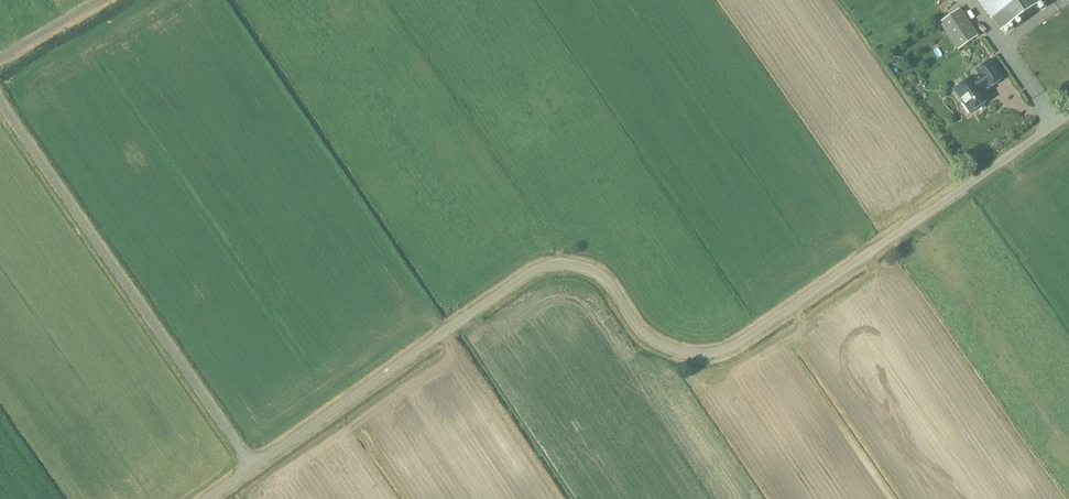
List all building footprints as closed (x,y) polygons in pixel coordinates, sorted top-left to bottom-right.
[(1002,29),(1044,0),(983,0),(1002,29)] [(941,21),(960,48),(979,35),(961,7),(941,21)] [(978,108),(981,108),(983,107),(984,105),(985,102),(990,99),(983,89),(988,86),(989,88),(1004,78),(991,59),(977,68),(980,73),(975,76),(974,74),(955,88),(971,112),(976,108),(978,108)]
